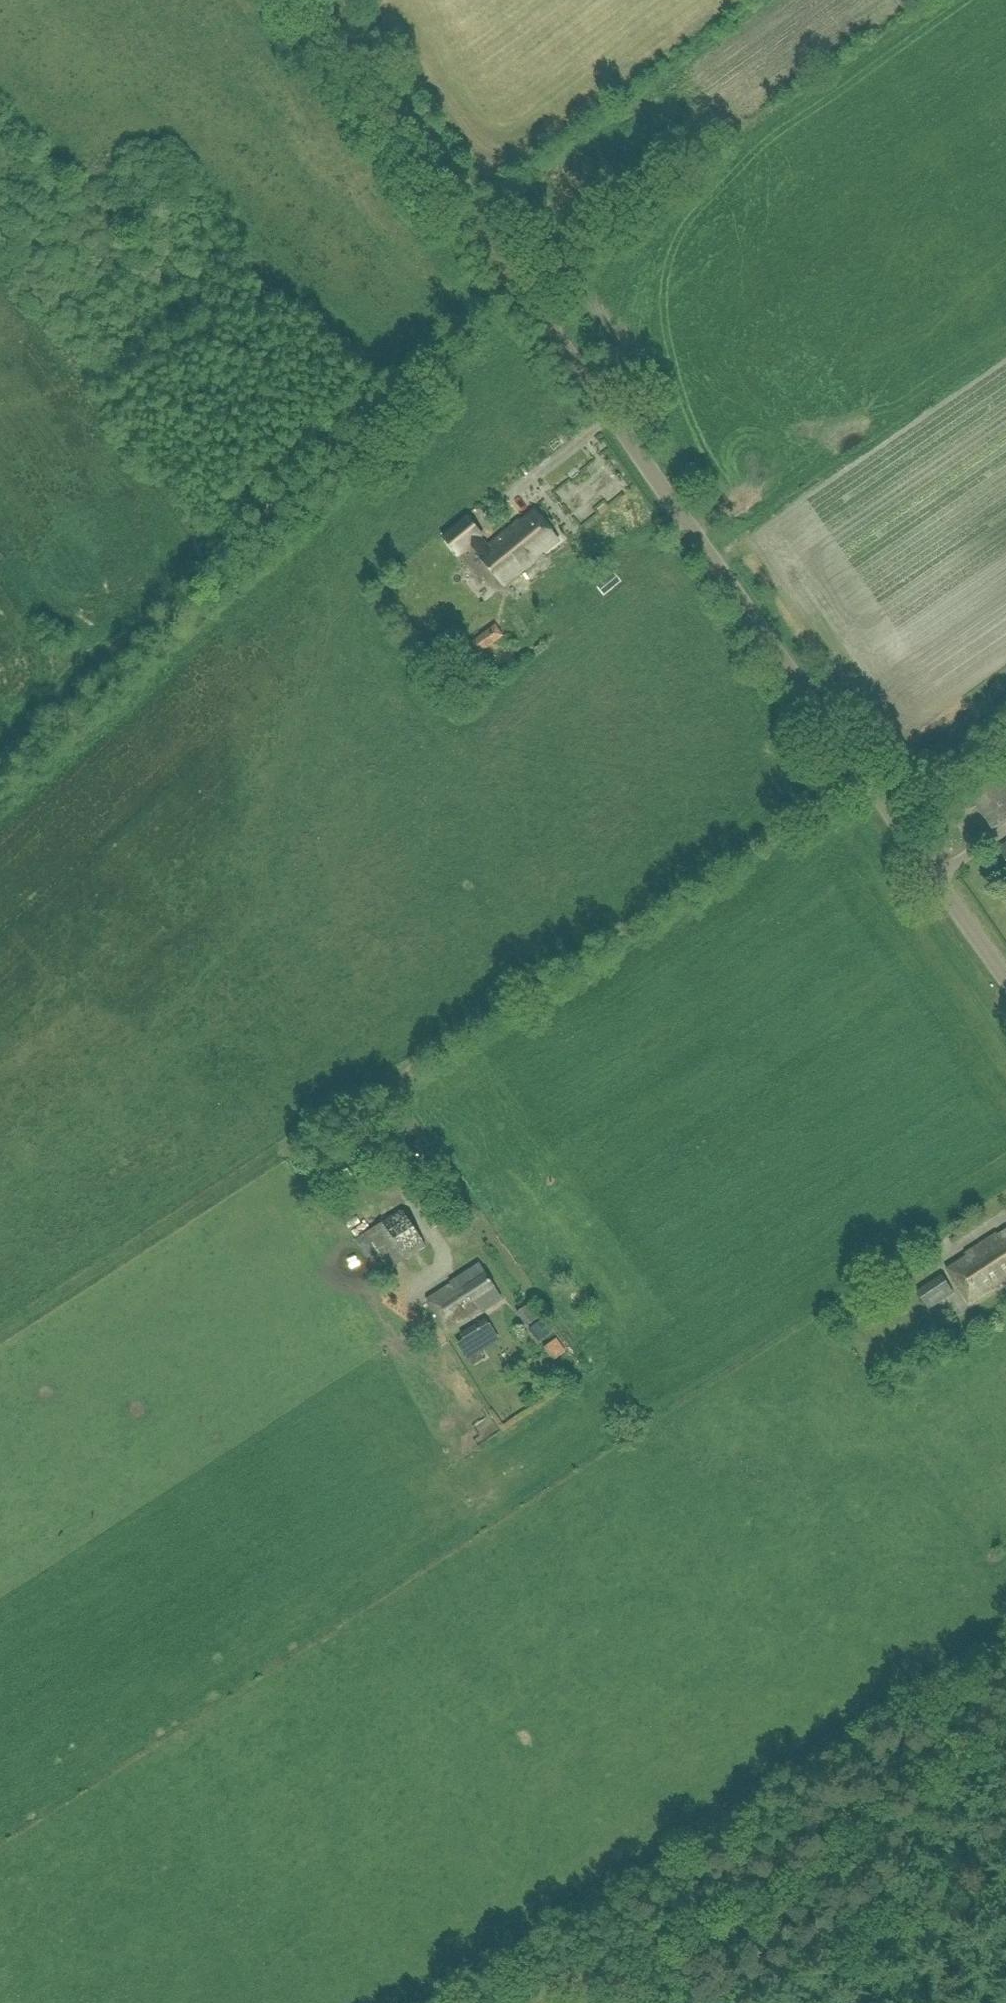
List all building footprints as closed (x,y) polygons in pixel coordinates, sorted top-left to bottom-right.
[(535,511),(521,521),(488,547),(481,538),(483,536),(468,517),(443,538),(458,556),(471,545),(479,555),(478,555),(503,586),(559,540),(535,511)] [(494,625),(465,647),(473,659),(505,635),(494,625)] [(969,793),(958,801),(965,812),(976,805),(993,829),(1005,821),(1005,768),(969,793)] [(940,816),(932,821),(935,826),(943,821),(940,816)] [(403,1210),(384,1223),(357,1240),(379,1277),(405,1260),(427,1248),(403,1210)] [(1002,1241),(997,1235),(966,1255),(968,1258),(949,1270),(970,1304),(1005,1281),(1005,1238),(1002,1241)] [(483,1311),(501,1299),(479,1265),(459,1278),(460,1280),(429,1300),(448,1329),(480,1308),(483,1311)] [(949,1278),(925,1290),(932,1304),(956,1291),(949,1278)] [(530,1302),(516,1312),(526,1327),(540,1317),(530,1302)] [(462,1334),(469,1346),(493,1332),(486,1320),(462,1334)] [(543,1320),(530,1328),(540,1341),(551,1333),(543,1320)] [(478,1367),(493,1363),(490,1353),(475,1357),(478,1367)]
